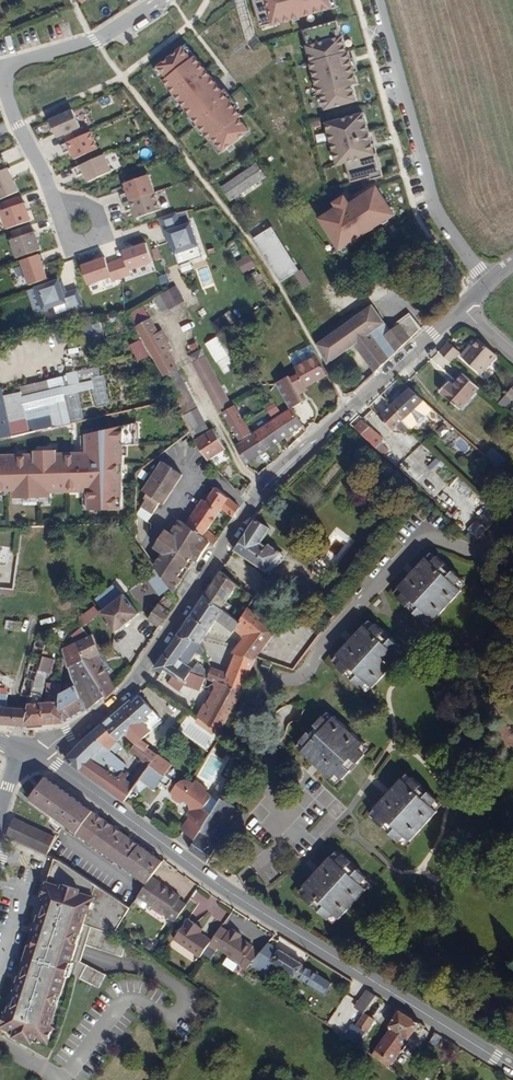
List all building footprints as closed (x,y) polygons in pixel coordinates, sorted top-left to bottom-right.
[(332,8),(330,0),(254,0),(261,26),(273,23),(273,24),(332,8)] [(341,36),(337,20),(303,29),(308,45),(307,46),(311,61),(310,62),(319,94),(321,94),(325,109),(355,101),(351,85),(357,83),(348,51),(347,51),(343,35),(341,36)] [(192,58),(183,47),(158,66),(167,78),(164,80),(211,140),(213,138),(223,151),(250,130),(240,117),(242,115),(223,91),(195,56),(192,58)] [(71,135),(85,129),(73,104),(50,114),(58,132),(67,127),(71,135)] [(372,143),(363,112),(326,123),(337,164),(346,162),(351,181),(370,176),(371,179),(383,176),(374,143),(372,143)] [(71,135),(62,139),(65,147),(72,144),(76,153),(99,142),(92,126),(85,129),(71,135)] [(105,148),(75,162),(79,170),(85,167),(89,176),(113,165),(105,148)] [(9,162),(0,166),(0,189),(2,194),(20,186),(9,162)] [(233,200),(268,176),(257,162),(224,186),(233,200)] [(122,189),(125,197),(156,186),(150,168),(126,177),(129,186),(122,189)] [(338,248),(394,214),(377,185),(349,202),(344,194),(333,201),(336,205),(319,216),(338,248)] [(156,186),(125,197),(128,205),(135,202),(138,212),(162,203),(156,186)] [(8,223),(33,215),(26,197),(24,198),(21,190),(3,197),(5,204),(2,205),(8,223)] [(182,219),(178,207),(161,213),(166,226),(168,225),(172,234),(176,248),(200,239),(192,216),(182,219)] [(19,252),(43,244),(36,226),(34,227),(32,219),(13,226),(15,233),(12,234),(19,252)] [(282,284),(298,272),(267,230),(251,242),(282,284)] [(127,252),(118,255),(124,272),(133,268),(131,264),(154,255),(148,237),(135,241),(129,243),(125,245),(127,252)] [(49,273),(41,248),(22,255),(31,280),(49,273)] [(124,272),(118,255),(108,258),(106,251),(101,253),(96,255),(83,260),(90,278),(113,270),(114,275),(124,272)] [(248,254),(238,259),(243,270),(254,265),(248,254)] [(306,289),(313,285),(302,271),(296,275),(306,289)] [(61,274),(61,273),(37,282),(45,305),(68,297),(71,305),(85,300),(79,284),(68,287),(66,288),(61,274)] [(172,279),(151,293),(160,306),(181,293),(172,279)] [(354,348),(376,374),(397,354),(422,329),(411,313),(394,326),(389,319),(377,303),(321,345),(333,364),(354,348)] [(228,321),(239,313),(234,306),(223,314),(228,321)] [(229,323),(240,315),(239,313),(228,321),(229,323)] [(176,365),(145,314),(135,321),(150,346),(162,367),(165,372),(176,365)] [(483,370),(500,351),(481,334),(472,345),(470,343),(462,351),(483,370)] [(452,357),(462,347),(450,335),(440,346),(452,357)] [(224,374),(235,367),(215,336),(204,343),(224,374)] [(136,361),(148,355),(140,338),(128,344),(136,361)] [(295,362),(293,363),(295,366),(317,352),(308,338),(288,351),(295,362)] [(236,400),(222,377),(206,348),(193,356),(210,385),(223,408),(225,406),(236,400)] [(328,370),(317,352),(295,366),(298,370),(294,372),(300,381),(287,389),(296,403),(306,396),(302,390),(300,387),(307,381),(308,382),(328,370)] [(177,392),(191,428),(196,438),(208,431),(187,382),(177,364),(176,365),(165,372),(177,392)] [(93,404),(106,402),(103,366),(76,369),(77,380),(90,379),(93,404)] [(461,405),(481,383),(465,369),(454,381),(450,377),(442,387),(461,405)] [(276,380),(286,394),(292,405),(296,403),(287,389),(300,381),(294,372),(291,374),(289,372),(276,380)] [(302,390),(310,385),(308,382),(307,381),(300,387),(302,390)] [(419,401),(416,398),(420,393),(410,384),(393,401),(406,414),(419,401)] [(13,429),(6,398),(3,390),(0,390),(0,432),(13,429)] [(70,422),(83,418),(77,391),(64,394),(70,422)] [(426,409),(432,403),(420,393),(416,398),(419,401),(406,414),(414,422),(418,417),(423,417),(426,415),(426,409)] [(13,429),(29,426),(26,414),(22,394),(6,398),(13,429)] [(299,408),(296,403),(292,405),(282,411),(258,427),(239,398),(236,400),(225,406),(245,436),(240,439),(250,459),(290,432),(308,421),(299,408)] [(394,426),(400,420),(404,416),(406,414),(393,401),(381,413),(394,426)] [(274,402),(265,408),(270,416),(279,411),(274,402)] [(29,426),(33,425),(50,421),(48,409),(26,414),(29,426)] [(364,414),(356,422),(378,442),(383,438),(386,435),(364,414)] [(87,428),(87,441),(82,441),(82,446),(36,448),(36,445),(0,449),(0,487),(14,487),(15,494),(53,492),(53,488),(79,486),(79,482),(89,481),(90,504),(124,502),(125,438),(137,437),(137,425),(134,426),(134,416),(87,428)] [(408,429),(413,424),(404,416),(400,420),(408,429)] [(445,421),(435,429),(441,436),(451,428),(445,421)] [(223,447),(210,429),(208,431),(196,438),(194,441),(207,458),(223,447)] [(383,446),(387,442),(383,438),(378,442),(383,446)] [(166,500),(186,471),(164,457),(145,486),(150,490),(149,493),(150,494),(144,502),(155,509),(163,498),(166,500)] [(211,493),(207,491),(187,517),(214,538),(217,540),(222,533),(211,525),(224,505),(235,513),(242,502),(217,484),(211,493)] [(480,532),(502,509),(493,500),(468,526),(478,535),(480,532)] [(264,538),(274,522),(258,512),(240,539),(236,546),(267,567),(281,546),(272,541),(271,543),(264,538)] [(211,543),(214,538),(187,517),(183,514),(174,529),(168,525),(157,541),(166,548),(159,558),(157,561),(167,574),(174,582),(177,586),(185,574),(181,572),(187,562),(194,553),(201,558),(211,543)] [(271,570),(285,549),(281,546),(267,567),(271,570)] [(459,580),(464,574),(440,551),(434,557),(428,551),(400,581),(406,587),(401,593),(425,616),(431,610),(437,615),(465,585),(459,580)] [(233,592),(244,601),(234,615),(245,622),(254,609),(249,605),(256,594),(221,568),(204,594),(223,607),(233,592)] [(182,593),(179,589),(177,586),(174,582),(170,586),(179,598),(182,593)] [(116,632),(139,612),(121,592),(98,612),(116,632)] [(222,687),(220,693),(224,696),(234,683),(238,675),(254,677),(261,652),(263,649),(281,628),(267,618),(254,609),(245,622),(234,615),(223,607),(204,594),(183,626),(203,639),(204,640),(209,632),(227,643),(229,640),(240,648),(230,665),(231,667),(222,687)] [(163,621),(174,605),(161,597),(151,613),(163,621)] [(288,619),(275,609),(267,618),(281,628),(288,619)] [(323,629),(329,621),(316,611),(310,619),(323,629)] [(378,619),(372,625),(365,619),(337,649),(344,656),(338,662),(362,684),(368,678),(374,683),(402,653),(396,647),(402,641),(378,619)] [(4,628),(19,629),(20,621),(5,620),(4,628)] [(183,626),(177,635),(197,648),(203,639),(183,626)] [(35,652),(21,692),(31,696),(45,657),(53,632),(43,628),(35,652)] [(107,648),(99,631),(80,640),(107,692),(109,696),(120,685),(118,682),(112,670),(117,667),(107,649),(107,648)] [(197,648),(177,635),(176,636),(196,650),(197,648)] [(169,671),(170,669),(172,671),(173,672),(172,673),(173,675),(174,673),(177,675),(176,677),(177,678),(179,676),(182,678),(183,677),(182,675),(184,672),(174,664),(179,658),(184,663),(193,653),(196,650),(176,636),(163,655),(157,665),(163,670),(166,666),(168,668),(167,670),(169,671)] [(100,699),(107,692),(80,640),(71,644),(76,668),(82,666),(91,683),(100,699)] [(23,722),(66,719),(67,719),(60,689),(64,687),(65,681),(56,679),(52,688),(47,688),(44,701),(39,701),(48,674),(52,675),(56,661),(45,657),(31,696),(27,708),(23,722)] [(89,707),(94,704),(100,699),(91,683),(82,666),(76,668),(77,672),(79,679),(83,699),(89,707)] [(202,676),(189,666),(184,672),(198,678),(198,681),(200,679),(202,676)] [(182,675),(183,677),(182,678),(179,676),(177,678),(176,677),(177,675),(174,673),(173,675),(172,673),(173,672),(172,671),(166,679),(175,686),(180,681),(191,689),(198,678),(184,672),(182,675)] [(77,672),(65,678),(65,681),(64,687),(79,679),(77,672)] [(204,673),(202,676),(200,679),(202,681),(216,690),(220,693),(222,687),(204,673)] [(239,706),(249,693),(254,677),(238,675),(234,683),(224,696),(239,706)] [(83,699),(79,679),(64,687),(60,689),(67,719),(89,707),(83,699)] [(199,712),(222,728),(239,706),(224,696),(220,693),(216,690),(214,693),(217,699),(212,706),(207,702),(206,702),(199,712)] [(23,722),(27,708),(7,705),(9,692),(0,691),(0,720),(23,722)] [(99,779),(127,799),(136,787),(151,766),(154,762),(158,757),(144,747),(146,745),(140,741),(161,720),(135,693),(107,717),(103,720),(102,722),(68,757),(99,779)] [(212,706),(217,699),(214,693),(207,702),(212,706)] [(353,739),(358,733),(328,704),(322,710),(316,705),(293,730),(299,735),(293,742),(324,770),(329,764),(335,769),(358,744),(353,739)] [(204,747),(212,734),(189,721),(182,733),(204,747)] [(146,745),(144,747),(158,757),(160,754),(146,745)] [(160,754),(158,757),(154,762),(168,772),(169,771),(173,774),(176,771),(175,767),(173,765),(172,767),(169,765),(171,762),(160,754)] [(180,780),(172,775),(173,774),(169,771),(168,772),(154,762),(151,766),(189,793),(207,804),(214,793),(208,788),(209,786),(197,777),(195,780),(192,778),(190,777),(187,777),(185,778),(182,780),(181,779),(180,780)] [(428,794),(433,788),(409,765),(403,771),(397,766),(369,796),(375,801),(370,808),(394,831),(400,825),(406,830),(434,800),(428,794)] [(191,814),(182,826),(198,837),(214,811),(206,805),(207,804),(189,793),(151,766),(136,787),(139,789),(144,787),(149,781),(155,785),(161,778),(166,781),(169,780),(175,785),(174,787),(176,794),(182,798),(189,797),(193,800),(193,808),(189,813),(191,814)] [(123,829),(72,792),(49,775),(47,776),(31,797),(74,828),(121,861),(149,881),(151,878),(164,860),(165,858),(123,829)] [(222,798),(214,793),(207,804),(215,810),(222,798)] [(215,810),(214,811),(198,837),(191,847),(210,860),(225,838),(219,834),(237,805),(223,796),(222,798),(215,810)] [(47,854),(55,835),(14,818),(6,835),(47,854)] [(357,872),(362,866),(338,843),(331,850),(326,844),(298,874),(304,880),(298,886),(323,909),(329,903),(335,908),(363,878),(357,872)] [(71,976),(81,979),(85,981),(88,982),(96,986),(103,989),(110,975),(99,970),(96,968),(91,966),(83,962),(76,959),(82,940),(85,941),(84,944),(88,945),(107,951),(110,952),(125,957),(128,947),(129,943),(115,937),(116,934),(133,906),(132,904),(101,885),(60,858),(56,857),(53,867),(44,895),(46,896),(41,912),(37,925),(44,927),(43,930),(34,936),(26,962),(19,983),(23,984),(22,987),(25,988),(23,992),(17,990),(13,1002),(11,1011),(8,1010),(6,1017),(2,1026),(17,1031),(16,1035),(35,1042),(37,1038),(38,1038),(41,1039),(52,1042),(57,1027),(55,1026),(56,1021),(59,1013),(61,1005),(71,976)] [(151,878),(149,881),(148,882),(162,891),(165,887),(151,878)] [(165,887),(162,891),(148,882),(141,892),(137,898),(158,912),(175,923),(186,905),(178,899),(179,896),(171,890),(165,887)] [(197,928),(200,924),(189,917),(176,937),(203,955),(214,939),(202,931),(197,928)] [(37,925),(34,936),(43,930),(44,927),(37,925)] [(247,970),(249,968),(254,961),(261,954),(254,949),(255,947),(241,938),(243,934),(234,928),(232,932),(231,931),(219,948),(243,964),(241,966),(247,970)] [(85,955),(88,945),(84,944),(85,941),(82,940),(76,959),(83,962),(85,955)] [(306,963),(272,940),(261,954),(254,961),(269,971),(276,960),(298,975),(306,963)] [(355,1001),(362,1006),(367,999),(373,989),(366,985),(355,1001)] [(375,1004),(382,995),(373,989),(367,999),(375,1004)] [(391,1064),(419,1018),(393,1002),(386,1013),(392,1018),(390,1021),(393,1023),(374,1053),(391,1064)] [(356,1040),(370,1017),(359,1010),(344,1033),(356,1040)] [(451,1051),(457,1042),(434,1028),(429,1037),(451,1051)]
